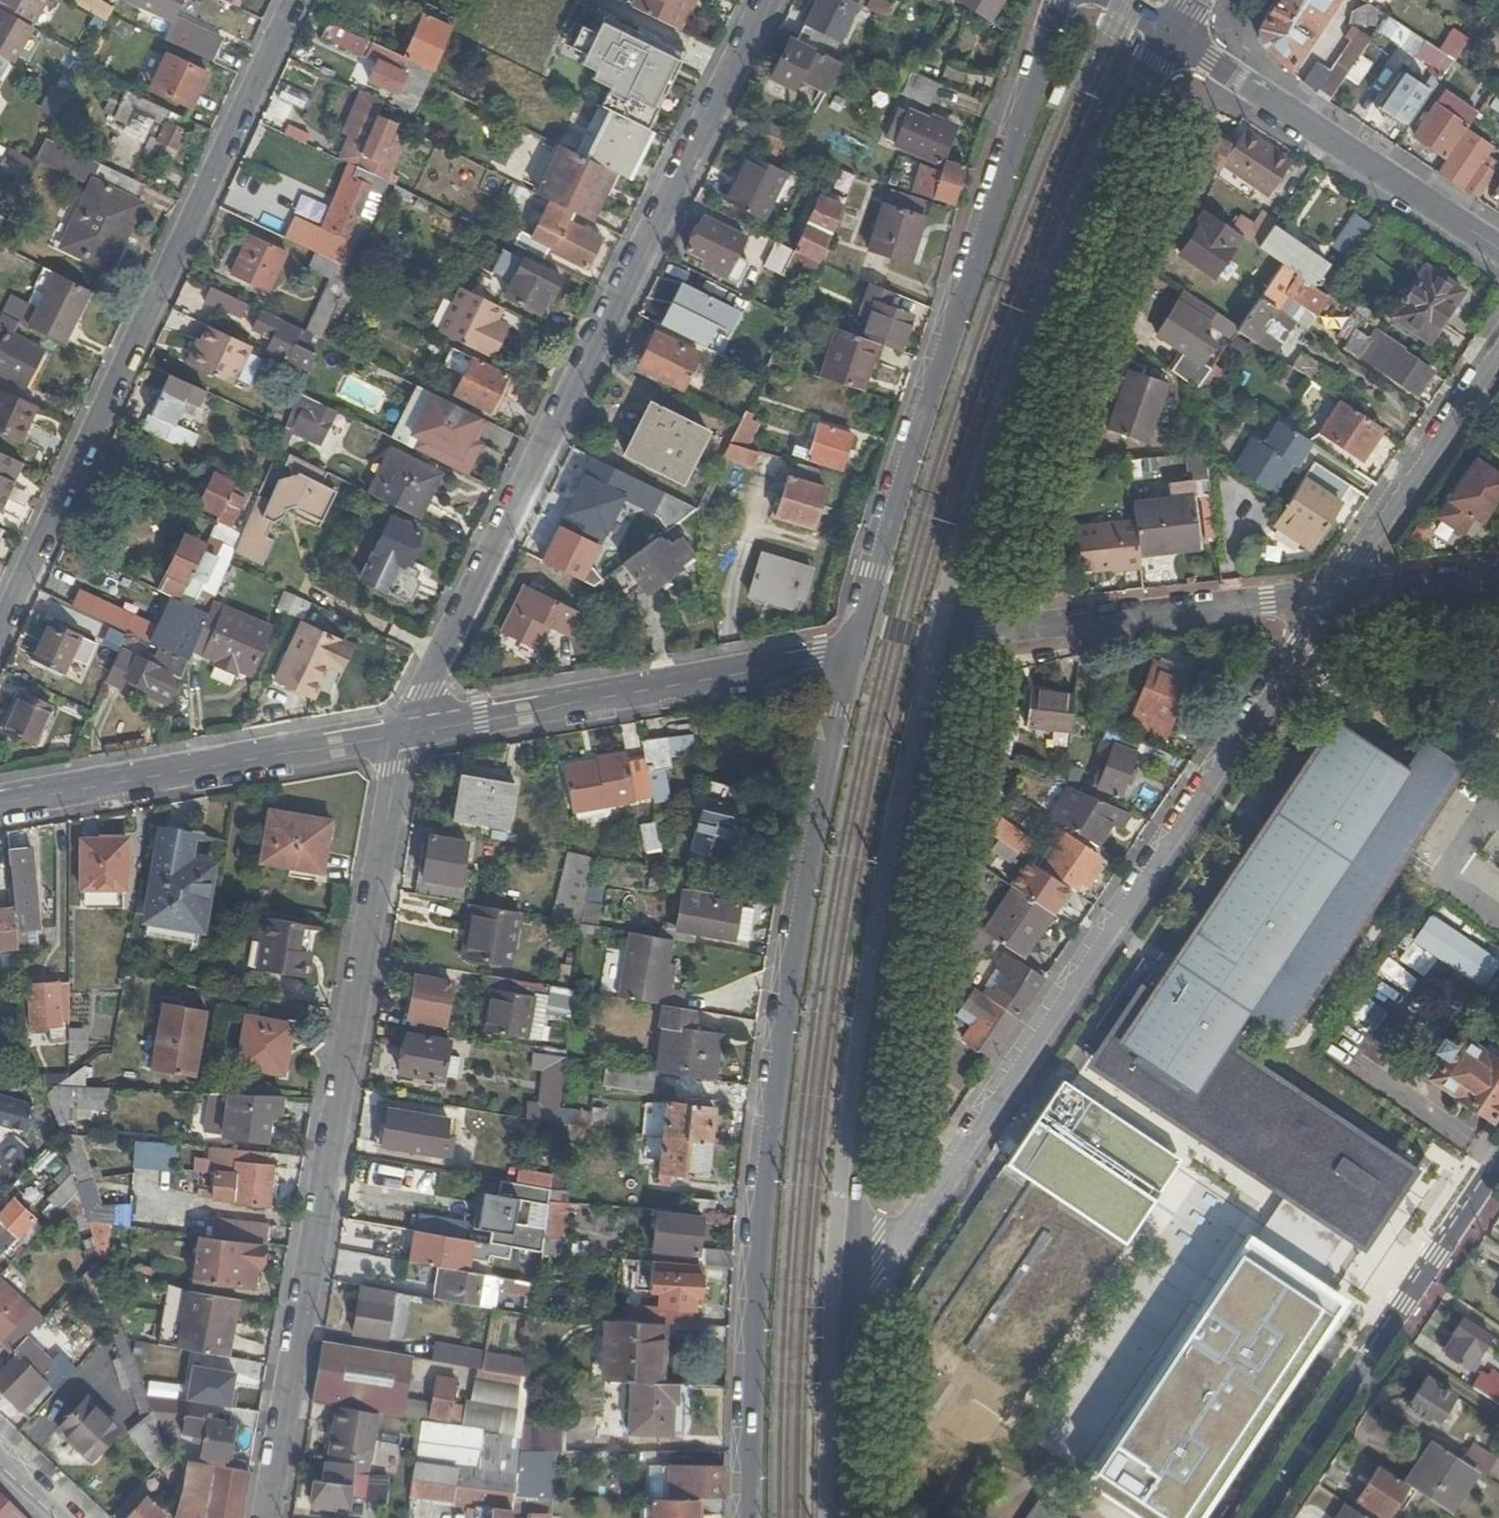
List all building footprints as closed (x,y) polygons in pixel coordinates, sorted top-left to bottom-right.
[(12,60),(34,23),(32,22),(44,0),(0,0),(0,4),(3,6),(0,12),(0,53),(11,59),(12,60)] [(451,17),(445,31),(463,40),(472,20),(476,22),(486,0),(458,0),(451,17)] [(625,5),(672,29),(679,15),(687,0),(628,0),(625,5)] [(688,0),(687,0),(679,15),(685,18),(692,2),(688,0)] [(843,0),(811,0),(790,41),(824,58),(852,4),(843,0)] [(874,0),(867,0),(862,9),(879,18),(886,6),(874,0)] [(986,20),(998,0),(955,0),(986,20)] [(1253,37),(1287,70),(1333,0),(1272,0),(1253,37)] [(1348,25),(1374,23),(1373,8),(1366,3),(1349,9),(1348,25)] [(1004,5),(994,31),(1003,35),(1013,9),(1004,5)] [(428,20),(417,15),(399,57),(407,61),(425,69),(428,71),(445,31),(451,17),(433,9),(428,20)] [(118,19),(109,15),(106,21),(99,34),(108,39),(118,19)] [(1382,35),(1400,41),(1405,26),(1386,20),(1382,35)] [(326,22),(318,37),(383,66),(390,52),(326,22)] [(1328,70),(1315,61),(1300,83),(1304,87),(1307,89),(1326,102),(1369,38),(1351,25),(1342,38),(1348,42),(1328,70)] [(167,40),(213,62),(222,42),(201,31),(198,37),(174,26),(167,40)] [(618,34),(595,79),(636,102),(656,112),(680,67),(659,56),(618,34)] [(767,82),(761,95),(779,104),(786,90),(793,76),(807,83),(819,59),(785,42),(766,81),(767,82)] [(514,56),(496,47),(492,54),(510,64),(514,56)] [(467,53),(461,50),(458,56),(464,59),(467,53)] [(1451,59),(1438,51),(1426,69),(1439,77),(1451,59)] [(399,57),(390,52),(383,66),(400,75),(407,61),(399,57)] [(11,59),(0,53),(0,78),(11,59)] [(192,107),(209,73),(167,53),(151,87),(192,107)] [(387,103),(406,111),(425,69),(407,61),(400,75),(387,103)] [(907,73),(897,93),(925,105),(933,84),(907,73)] [(1373,108),(1400,127),(1423,93),(1396,75),(1373,108)] [(55,120),(69,94),(53,86),(40,112),(55,120)] [(801,97),(786,90),(779,104),(794,112),(801,97)] [(174,157),(192,120),(129,91),(117,117),(130,124),(125,133),(174,157)] [(1441,155),(1462,124),(1433,104),(1412,135),(1441,155)] [(607,113),(595,107),(572,154),(583,159),(610,173),(623,179),(647,133),(607,113)] [(338,146),(356,154),(352,166),(354,167),(384,181),(389,168),(381,164),(388,148),(382,145),(387,134),(392,137),(396,138),(402,121),(394,117),(391,123),(355,109),(338,146)] [(904,113),(890,144),(936,163),(948,132),(919,119),(904,113)] [(1489,146),(1464,129),(1434,173),(1473,198),(1491,172),(1485,168),(1482,172),(1476,167),(1483,156),(1489,146)] [(392,137),(387,134),(382,145),(388,148),(392,137)] [(1227,145),(1203,135),(1191,162),(1215,172),(1227,145)] [(135,202),(145,184),(46,137),(36,157),(94,186),(64,245),(104,265),(119,233),(124,236),(140,205),(135,202)] [(1283,165),(1248,142),(1229,170),(1273,200),(1288,178),(1279,171),(1283,165)] [(572,154),(555,145),(530,192),(542,198),(564,210),(585,220),(610,173),(583,159),(572,154)] [(1491,172),(1494,167),(1490,165),(1492,162),(1483,156),(1476,167),(1482,172),(1485,168),(1491,172)] [(727,188),(718,205),(758,224),(765,211),(775,191),(782,178),(742,158),(727,188)] [(946,204),(957,167),(941,162),(937,172),(917,165),(907,193),(928,199),(946,204)] [(352,166),(346,163),(317,227),(325,231),(354,167),(352,166)] [(384,181),(354,167),(325,231),(342,239),(358,247),(361,240),(385,188),(388,183),(384,181)] [(395,187),(388,183),(385,188),(392,191),(395,187)] [(838,206),(816,197),(790,252),(813,264),(838,206)] [(520,236),(510,230),(504,241),(537,258),(543,248),(577,267),(593,237),(560,218),(564,210),(542,198),(520,236)] [(918,220),(880,209),(866,255),(904,267),(918,220)] [(1273,224),(1260,216),(1243,241),(1256,250),(1270,228),(1273,224)] [(1190,234),(1193,236),(1224,256),(1207,282),(1211,285),(1240,242),(1202,217),(1190,234)] [(683,251),(700,261),(698,266),(734,283),(743,263),(730,257),(739,239),(699,218),(683,251)] [(1353,218),(1333,247),(1347,257),(1366,227),(1353,218)] [(1256,250),(1255,252),(1278,267),(1296,279),(1322,296),(1336,273),(1270,228),(1256,250)] [(289,241),(306,249),(348,269),(353,258),(337,251),(294,231),(289,241)] [(1224,256),(1193,236),(1176,261),(1207,282),(1224,256)] [(280,254),(244,237),(226,275),(262,291),(280,254)] [(358,247),(342,239),(337,251),(353,258),(358,247)] [(779,282),(786,269),(806,279),(813,264),(790,252),(771,243),(758,271),(779,282)] [(306,267),(326,276),(301,331),(317,339),(339,286),(348,269),(306,249),(304,252),(312,256),(306,267)] [(484,276),(477,273),(466,292),(491,305),(497,295),(532,312),(543,293),(548,295),(556,278),(498,249),(484,276)] [(1278,267),(1277,268),(1256,301),(1273,312),(1296,279),(1278,267)] [(1458,295),(1422,271),(1388,320),(1425,345),(1458,295)] [(64,344),(91,290),(55,272),(38,308),(13,297),(5,314),(8,315),(64,344)] [(360,276),(351,272),(344,285),(353,290),(360,276)] [(855,285),(848,280),(843,287),(850,291),(855,285)] [(198,300),(236,317),(242,303),(205,285),(198,300)] [(350,291),(339,286),(317,339),(318,340),(332,347),(341,328),(333,324),(350,291)] [(855,314),(865,318),(858,337),(875,343),(896,351),(907,319),(884,310),(889,296),(866,286),(855,314)] [(466,292),(456,287),(432,332),(484,358),(495,335),(485,329),(490,320),(497,308),(491,305),(466,292)] [(1213,348),(1198,337),(1213,313),(1184,295),(1155,337),(1200,367),(1213,348)] [(1243,295),(1226,319),(1238,327),(1254,302),(1243,295)] [(1238,327),(1236,329),(1233,334),(1263,354),(1286,321),(1273,312),(1256,301),(1254,302),(1238,327)] [(658,306),(650,323),(700,347),(711,324),(693,315),(690,321),(658,306)] [(245,331),(265,341),(260,352),(292,368),(302,373),(318,340),(317,339),(301,331),(255,309),(245,331)] [(8,315),(5,314),(0,311),(0,331),(1,328),(8,315)] [(501,325),(490,320),(485,329),(495,335),(501,325)] [(1356,323),(1339,350),(1355,361),(1373,334),(1356,323)] [(183,362),(229,385),(247,346),(202,325),(183,362)] [(43,349),(1,328),(0,331),(0,374),(24,387),(43,349)] [(858,337),(836,329),(818,380),(859,393),(875,343),(858,337)] [(1382,341),(1373,334),(1355,361),(1365,367),(1382,341)] [(692,355),(650,335),(634,367),(676,388),(692,355)] [(1425,370),(1400,353),(1402,350),(1384,338),(1382,341),(1365,367),(1408,396),(1425,370)] [(439,370),(456,379),(447,395),(481,412),(500,376),(448,351),(439,370)] [(1300,351),(1291,366),(1309,376),(1317,361),(1300,351)] [(765,362),(764,363),(761,369),(768,372),(772,365),(765,362)] [(302,373),(292,368),(284,388),(295,393),(295,392),(302,373)] [(1167,385),(1128,371),(1108,431),(1147,444),(1167,385)] [(199,391),(164,375),(139,428),(181,447),(188,432),(169,423),(176,409),(181,400),(193,405),(199,391)] [(39,406),(0,388),(0,389),(0,432),(22,443),(39,406)] [(295,392),(295,393),(292,399),(300,402),(303,396),(295,392)] [(427,394),(406,436),(418,442),(413,452),(457,474),(467,455),(460,451),(476,419),(427,394)] [(286,428),(313,442),(330,410),(328,409),(311,400),(303,396),(300,402),(286,428)] [(193,405),(181,400),(176,409),(189,415),(193,405)] [(1316,435),(1357,463),(1378,431),(1336,403),(1316,435)] [(703,432),(645,404),(620,456),(678,484),(703,432)] [(1308,444),(1266,416),(1233,472),(1244,479),(1268,494),(1288,464),(1293,467),(1308,444)] [(737,417),(732,428),(724,443),(738,448),(750,424),(737,417)] [(838,471),(847,437),(813,425),(805,451),(796,448),(793,457),(838,471)] [(275,441),(265,435),(261,443),(270,448),(272,449),(275,441)] [(724,443),(724,444),(717,457),(724,459),(748,466),(753,452),(738,448),(724,443)] [(281,453),(272,449),(257,483),(256,484),(265,488),(281,453)] [(14,481),(2,476),(11,457),(0,452),(0,510),(14,481)] [(1201,453),(1205,482),(1207,505),(1221,514),(1244,479),(1233,472),(1201,452),(1201,453)] [(1179,456),(1182,484),(1205,482),(1201,453),(1179,456)] [(351,464),(332,455),(323,474),(342,484),(351,464)] [(428,474),(389,455),(367,497),(412,519),(420,502),(415,499),(428,474)] [(273,482),(264,504),(251,498),(249,502),(242,519),(236,533),(228,554),(257,569),(268,544),(261,540),(267,528),(277,521),(281,513),(289,509),(290,513),(315,526),(330,495),(316,488),(323,474),(285,456),(279,469),(284,471),(285,479),(273,482)] [(14,481),(23,462),(11,457),(2,476),(14,481)] [(724,459),(717,457),(691,509),(699,511),(724,459)] [(1433,519),(1458,536),(1471,517),(1466,513),(1470,508),(1483,517),(1498,493),(1498,479),(1472,461),(1433,519)] [(815,470),(791,463),(786,478),(811,486),(815,470)] [(1311,465),(1285,505),(1274,521),(1309,544),(1347,488),(1311,465)] [(567,493),(571,494),(563,511),(600,528),(619,487),(579,468),(567,493)] [(228,481),(208,472),(192,506),(212,515),(228,481)] [(784,477),(777,500),(775,509),(772,518),(810,529),(821,489),(811,486),(786,478),(784,477)] [(690,510),(646,488),(641,498),(679,517),(690,510)] [(1129,509),(1131,526),(1134,553),(1157,551),(1158,557),(1195,553),(1188,491),(1166,494),(1167,504),(1129,509)] [(249,502),(239,498),(232,514),(242,519),(249,502)] [(777,500),(770,498),(767,507),(775,509),(777,500)] [(242,519),(232,514),(226,529),(236,533),(242,519)] [(413,533),(385,518),(377,533),(368,552),(353,580),(398,603),(413,576),(396,566),(413,533)] [(198,543),(179,534),(153,590),(182,604),(201,614),(203,614),(209,600),(210,597),(225,561),(228,554),(236,533),(226,529),(212,522),(200,552),(195,550),(198,543)] [(1071,533),(1076,577),(1136,570),(1135,560),(1134,553),(1131,526),(1071,533)] [(377,533),(366,527),(356,546),(368,552),(377,533)] [(662,550),(652,537),(590,582),(596,590),(605,584),(616,599),(635,585),(641,594),(675,569),(673,565),(686,555),(676,540),(662,550)] [(1157,551),(1134,553),(1135,560),(1158,557),(1157,551)] [(803,569),(754,555),(743,593),(783,605),(786,595),(796,597),(803,569)] [(541,631),(563,642),(575,618),(516,588),(492,634),(530,653),(541,631)] [(72,592),(67,604),(88,614),(93,602),(72,592)] [(209,600),(203,614),(190,646),(213,656),(212,661),(233,669),(234,666),(248,671),(266,624),(209,600)] [(93,602),(88,614),(122,630),(128,619),(93,602)] [(167,642),(156,637),(152,645),(157,647),(182,660),(189,644),(185,643),(192,624),(196,626),(201,614),(182,604),(167,642)] [(77,633),(47,619),(39,636),(69,650),(77,633)] [(313,696),(325,671),(330,673),(343,647),(296,625),(268,681),(302,699),(313,696)] [(29,655),(60,670),(69,650),(39,636),(29,655)] [(182,660),(157,647),(149,664),(115,648),(106,667),(123,676),(141,684),(140,687),(166,700),(182,660)] [(347,649),(343,647),(330,673),(336,675),(347,649)] [(1186,671),(1150,657),(1124,724),(1160,738),(1186,671)] [(123,676),(106,667),(100,680),(117,688),(123,676)] [(1027,689),(1023,727),(1066,733),(1068,717),(1072,695),(1027,689)] [(16,692),(0,725),(0,727),(29,740),(45,706),(16,692)] [(1388,768),(1329,729),(1278,806),(1390,880),(1457,778),(1425,754),(1403,787),(1384,774),(1388,768)] [(1090,787),(1115,798),(1138,744),(1105,731),(1094,755),(1102,759),(1090,787)] [(559,772),(565,814),(647,800),(642,773),(640,762),(623,765),(621,756),(591,760),(592,766),(559,772)] [(591,760),(558,765),(559,772),(592,766),(591,760)] [(658,770),(642,773),(647,800),(652,826),(668,823),(658,770)] [(459,777),(450,776),(441,820),(449,822),(459,777)] [(511,786),(459,777),(449,822),(501,831),(511,786)] [(735,790),(705,782),(689,852),(718,859),(726,830),(732,831),(738,811),(731,809),(735,790)] [(1065,794),(1047,820),(1095,849),(1110,832),(1121,837),(1128,822),(1065,794)] [(1390,880),(1278,806),(1171,969),(1189,981),(1202,990),(1250,1022),(1281,1043),(1340,955),(1390,880)] [(326,821),(267,811),(258,862),(317,873),(326,821)] [(639,852),(656,849),(652,827),(635,830),(639,852)] [(188,837),(155,830),(141,917),(196,928),(207,865),(184,861),(188,837)] [(1000,832),(992,842),(1024,864),(1025,865),(1031,869),(1039,857),(1000,832)] [(464,844),(429,837),(417,896),(468,905),(471,888),(455,885),(464,844)] [(76,889),(121,889),(122,844),(94,845),(94,838),(76,838),(76,889)] [(1065,892),(1072,897),(1080,886),(1085,889),(1095,875),(1090,871),(1096,863),(1061,840),(1037,873),(1065,892)] [(24,844),(2,846),(8,910),(11,928),(33,926),(24,844)] [(590,859),(564,855),(551,919),(574,923),(576,924),(590,859)] [(1025,865),(1009,889),(1013,892),(1049,917),(1065,892),(1037,873),(1031,869),(1025,865)] [(669,924),(661,923),(658,939),(670,941),(690,945),(693,929),(697,930),(696,936),(727,942),(734,909),(702,903),(704,894),(676,889),(669,924)] [(1049,917),(1013,892),(982,939),(1016,962),(1026,948),(1031,951),(1053,919),(1049,917)] [(461,962),(509,970),(518,914),(473,906),(470,905),(461,962)] [(12,946),(11,928),(8,910),(0,911),(0,947),(12,946)] [(1411,937),(1476,981),(1490,960),(1426,915),(1411,937)] [(196,928),(141,917),(138,932),(193,942),(196,928)] [(262,924),(257,923),(248,974),(254,975),(262,924)] [(306,932),(262,924),(254,975),(298,982),(306,932)] [(970,959),(979,946),(955,930),(948,941),(948,944),(970,959)] [(658,939),(624,934),(613,998),(658,1006),(665,965),(670,941),(658,939)] [(1031,951),(1026,948),(1016,962),(1021,965),(1031,951)] [(993,989),(997,992),(988,1006),(1013,1023),(1040,983),(999,955),(986,974),(998,982),(993,989)] [(672,967),(665,965),(658,1006),(659,1006),(678,1009),(682,992),(668,989),(672,967)] [(1189,981),(1171,969),(1150,1001),(1147,1005),(1162,1014),(1179,989),(1196,999),(1202,990),(1189,981)] [(960,987),(943,975),(939,996),(954,1000),(960,987)] [(526,1041),(534,997),(569,1002),(571,990),(563,989),(487,976),(485,990),(491,991),(483,1034),(526,1041)] [(404,1019),(440,1025),(447,984),(411,978),(404,1019)] [(47,1025),(48,1040),(64,1038),(63,981),(24,985),(28,1027),(47,1025)] [(1132,995),(1086,1061),(1225,1152),(1252,1114),(1272,1084),(1228,1055),(1250,1022),(1202,990),(1196,999),(1179,989),(1162,1014),(1147,1005),(1132,995)] [(976,1060),(980,1054),(988,1060),(1013,1023),(988,1006),(970,994),(951,1022),(969,1034),(963,1042),(969,1046),(965,1052),(976,1060)] [(1361,1040),(1386,1017),(1368,997),(1343,1020),(1361,1040)] [(201,1010),(157,1004),(145,1068),(190,1075),(201,1010)] [(655,1028),(660,1029),(653,1073),(709,1082),(714,1043),(682,1038),(683,1028),(685,1010),(678,1009),(659,1006),(655,1028)] [(285,1027),(241,1019),(232,1065),(276,1073),(285,1027)] [(446,1042),(405,1035),(397,1075),(439,1081),(446,1042)] [(1428,1080),(1486,1120),(1498,1101),(1498,1068),(1483,1057),(1480,1057),(1453,1039),(1446,1049),(1438,1044),(1434,1049),(1418,1072),(1423,1076),(1421,1080),(1426,1083),(1428,1080)] [(1434,1049),(1424,1042),(1405,1069),(1421,1080),(1423,1076),(1418,1072),(1434,1049)] [(554,1124),(561,1059),(529,1053),(528,1069),(540,1070),(537,1104),(524,1103),(523,1119),(554,1124)] [(88,1061),(64,1078),(54,1085),(63,1085),(87,1087),(88,1061)] [(1086,1061),(1079,1072),(1217,1165),(1285,1210),(1355,1255),(1357,1251),(1366,1239),(1369,1234),(1364,1230),(1361,1235),(1358,1239),(1225,1152),(1086,1061)] [(601,1085),(650,1092),(653,1073),(604,1065),(601,1085)] [(1358,1239),(1361,1235),(1364,1230),(1369,1234),(1387,1206),(1408,1173),(1272,1084),(1252,1114),(1225,1152),(1358,1239)] [(74,1108),(105,1110),(106,1088),(87,1087),(63,1085),(64,1089),(44,1095),(52,1122),(75,1114),(74,1108)] [(940,1333),(917,1367),(1000,1425),(1115,1253),(1062,1214),(1054,1209),(1115,1120),(1067,1088),(915,1314),(940,1333)] [(264,1116),(274,1117),(277,1097),(267,1096),(267,1099),(225,1097),(224,1094),(199,1092),(197,1104),(223,1105),(218,1138),(242,1141),(243,1134),(261,1136),(264,1116)] [(21,1129),(28,1105),(0,1097),(0,1124),(21,1129)] [(709,1109),(663,1104),(660,1138),(705,1143),(709,1109)] [(385,1108),(379,1107),(372,1146),(378,1147),(385,1108)] [(446,1118),(385,1108),(378,1147),(440,1157),(443,1136),(446,1118)] [(641,1118),(639,1135),(640,1132),(649,1133),(651,1119),(641,1118)] [(1122,1125),(1115,1120),(1054,1209),(1062,1214),(1122,1125)] [(562,1128),(560,1138),(576,1140),(577,1130),(562,1128)] [(53,1136),(66,1173),(72,1191),(78,1209),(82,1221),(84,1221),(104,1224),(99,1210),(75,1135),(53,1133),(53,1136)] [(453,1138),(443,1136),(440,1157),(450,1159),(453,1138)] [(655,1188),(668,1189),(669,1182),(670,1174),(702,1177),(705,1143),(660,1138),(655,1188)] [(225,1200),(260,1205),(262,1191),(266,1166),(274,1167),(276,1154),(215,1148),(211,1174),(209,1187),(194,1184),(193,1193),(225,1197),(225,1200)] [(215,1148),(206,1148),(202,1173),(211,1174),(215,1148)] [(274,1167),(266,1166),(262,1191),(270,1192),(274,1167)] [(66,1173),(42,1201),(53,1212),(72,1191),(66,1173)] [(547,1190),(501,1182),(493,1225),(528,1231),(534,1204),(545,1206),(545,1204),(547,1191),(547,1190)] [(78,1209),(72,1191),(53,1212),(65,1223),(71,1216),(78,1209)] [(8,1198),(0,1207),(0,1249),(12,1237),(22,1246),(38,1229),(27,1219),(29,1218),(8,1198)] [(713,1203),(687,1201),(687,1214),(699,1215),(712,1216),(713,1203)] [(545,1204),(545,1206),(542,1233),(541,1241),(557,1242),(557,1240),(561,1213),(572,1214),(573,1206),(545,1204)] [(71,1216),(76,1231),(85,1228),(82,1221),(78,1209),(71,1216)] [(104,1224),(105,1224),(206,1237),(208,1225),(99,1210),(104,1224)] [(658,1234),(664,1234),(662,1254),(694,1256),(699,1215),(687,1214),(661,1212),(658,1234)] [(220,1226),(208,1225),(206,1237),(264,1245),(266,1227),(222,1219),(220,1226)] [(82,1221),(85,1228),(95,1256),(106,1261),(105,1224),(104,1224),(84,1221),(82,1221)] [(528,1231),(493,1225),(489,1245),(535,1253),(539,1254),(541,1241),(542,1233),(528,1231)] [(470,1241),(447,1237),(441,1270),(464,1274),(466,1259),(491,1263),(494,1247),(470,1243),(470,1241)] [(368,1244),(337,1239),(335,1251),(366,1257),(368,1244)] [(557,1240),(557,1242),(555,1255),(565,1256),(568,1241),(557,1240)] [(557,1242),(541,1241),(539,1254),(544,1254),(555,1255),(557,1242)] [(258,1248),(217,1243),(211,1285),(249,1290),(252,1268),(256,1268),(258,1248)] [(730,1253),(699,1250),(697,1267),(700,1267),(729,1270),(730,1253)] [(363,1275),(397,1279),(399,1262),(366,1257),(363,1275)] [(650,1263),(633,1262),(630,1292),(646,1293),(650,1263)] [(697,1267),(650,1263),(646,1293),(657,1294),(655,1309),(639,1307),(638,1323),(659,1325),(690,1327),(693,1299),(697,1299),(700,1267),(697,1267)] [(441,1270),(434,1268),(428,1298),(436,1299),(441,1270)] [(436,1299),(487,1309),(491,1289),(522,1294),(521,1307),(533,1308),(536,1286),(493,1279),(464,1274),(441,1270),(436,1299)] [(37,1320),(0,1286),(0,1347),(6,1353),(19,1339),(37,1320)] [(360,1286),(351,1335),(381,1340),(390,1291),(360,1286)] [(188,1295),(184,1293),(174,1349),(219,1357),(231,1302),(190,1296),(188,1295)] [(237,1302),(231,1302),(219,1357),(226,1358),(237,1302)] [(525,1316),(507,1313),(506,1324),(519,1327),(520,1323),(524,1324),(525,1316)] [(1448,1331),(1453,1335),(1442,1351),(1468,1369),(1471,1364),(1468,1361),(1486,1336),(1457,1316),(1448,1331)] [(638,1323),(605,1321),(602,1383),(605,1383),(626,1384),(655,1385),(659,1325),(638,1323)] [(1453,1335),(1448,1331),(1437,1348),(1442,1351),(1453,1335)] [(520,1334),(507,1332),(504,1347),(518,1349),(520,1334)] [(0,1368),(0,1394),(26,1419),(72,1369),(55,1353),(46,1363),(19,1339),(6,1353),(10,1357),(0,1368)] [(379,1352),(319,1341),(312,1385),(349,1391),(346,1409),(382,1415),(400,1418),(402,1404),(409,1358),(379,1352)] [(474,1355),(433,1346),(430,1362),(471,1370),(478,1371),(480,1356),(474,1355)] [(519,1362),(480,1356),(478,1371),(517,1378),(519,1362)] [(478,1371),(471,1370),(470,1379),(516,1386),(517,1378),(478,1371)] [(1494,1401),(1493,1402),(1498,1406),(1498,1378),(1487,1370),(1475,1388),(1494,1401)] [(1426,1413),(1434,1418),(1450,1394),(1422,1375),(1403,1405),(1422,1418),(1426,1413)] [(516,1386),(470,1379),(462,1430),(509,1439),(511,1439),(516,1386)] [(428,1409),(402,1404),(400,1418),(411,1421),(421,1423),(446,1427),(449,1409),(453,1384),(433,1380),(428,1409)] [(178,1435),(199,1439),(195,1464),(209,1467),(219,1468),(226,1424),(180,1416),(182,1403),(171,1402),(172,1387),(137,1381),(152,1425),(178,1428),(178,1435)] [(666,1404),(670,1404),(672,1386),(655,1385),(626,1384),(625,1435),(665,1436),(666,1404)] [(349,1391),(312,1385),(309,1402),(338,1407),(346,1409),(349,1391)] [(533,1397),(523,1397),(520,1429),(533,1429),(533,1397)] [(54,1427),(87,1458),(116,1427),(98,1411),(96,1413),(80,1399),(54,1427)] [(346,1409),(338,1407),(329,1455),(373,1463),(382,1415),(346,1409)] [(460,1411),(449,1409),(446,1427),(458,1429),(460,1411)] [(421,1423),(411,1421),(406,1460),(413,1462),(417,1462),(419,1440),(421,1423)] [(509,1517),(511,1500),(517,1455),(518,1442),(511,1439),(509,1439),(446,1427),(421,1423),(419,1440),(417,1462),(413,1462),(410,1479),(408,1497),(474,1506),(472,1517),(509,1517)] [(519,1440),(518,1442),(517,1455),(548,1455),(558,1455),(559,1429),(533,1429),(520,1429),(519,1440)] [(1491,1458),(1466,1440),(1455,1458),(1471,1468),(1480,1474),(1491,1458)] [(1421,1460),(1424,1462),(1408,1486),(1445,1510),(1471,1468),(1455,1458),(1432,1442),(1421,1460)] [(329,1455),(328,1462),(351,1467),(372,1470),(373,1463),(329,1455)] [(548,1455),(517,1455),(511,1500),(545,1500),(548,1500),(548,1455)] [(406,1460),(386,1457),(384,1473),(390,1474),(390,1477),(410,1479),(413,1462),(406,1460)] [(162,1458),(156,1466),(164,1474),(167,1477),(165,1479),(178,1481),(181,1462),(162,1458)] [(195,1464),(181,1462),(178,1481),(206,1486),(209,1467),(195,1464)] [(308,1501),(343,1507),(350,1473),(351,1467),(328,1462),(324,1463),(320,1479),(312,1478),(308,1501)] [(1354,1499),(1383,1517),(1405,1484),(1376,1464),(1354,1499)] [(141,1497),(121,1517),(155,1517),(159,1513),(146,1501),(165,1479),(167,1477),(164,1474),(156,1466),(133,1490),(141,1497)] [(173,1517),(237,1517),(245,1473),(219,1468),(209,1467),(206,1486),(178,1481),(178,1482),(173,1517)] [(719,1468),(663,1469),(664,1501),(686,1501),(686,1499),(719,1498),(719,1468)] [(364,1474),(361,1503),(383,1504),(387,1476),(384,1476),(364,1474)] [(543,1517),(545,1500),(511,1500),(509,1517),(514,1517),(543,1517)] [(636,1500),(636,1517),(692,1517),(691,1501),(686,1501),(664,1501),(636,1500)] [(7,1507),(0,1501),(0,1517),(18,1517),(7,1507)] [(1043,1504),(1033,1517),(1064,1517),(1043,1504)] [(1343,1504),(1333,1517),(1365,1517),(1343,1504)]
